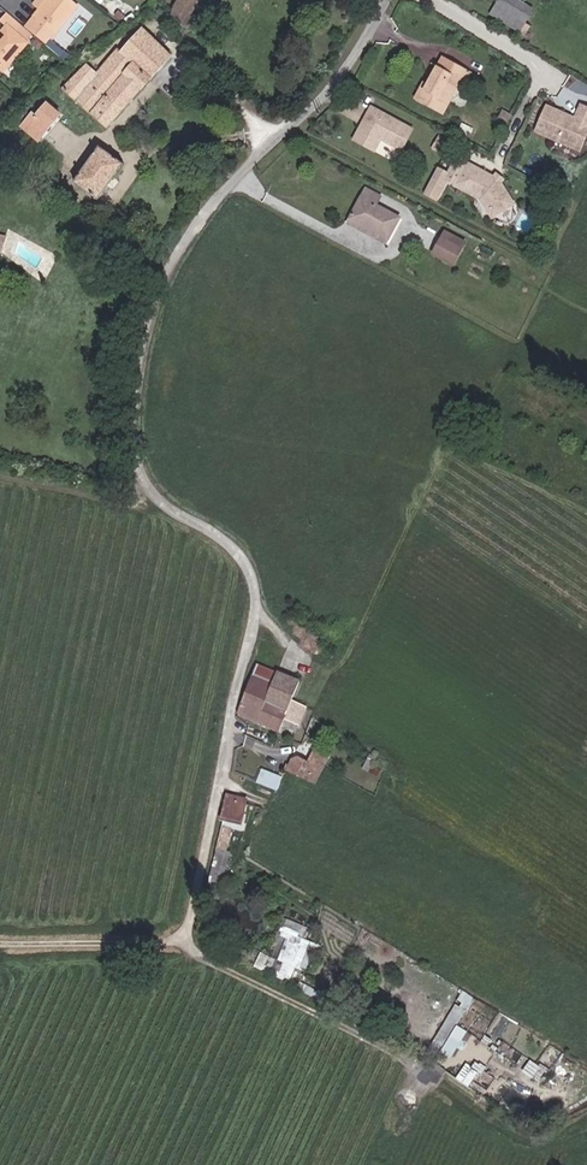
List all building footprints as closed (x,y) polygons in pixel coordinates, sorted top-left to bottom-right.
[(33,54),(67,13),(52,0),(46,0),(43,3),(27,22),(13,37),(18,41),(33,54)] [(27,22),(43,3),(40,0),(27,0),(16,12),(27,22)] [(194,9),(199,0),(182,0),(181,2),(194,9)] [(195,24),(201,13),(194,9),(181,2),(179,4),(175,13),(195,24)] [(66,31),(75,37),(92,13),(83,6),(66,31)] [(11,55),(8,52),(18,41),(13,37),(0,26),(0,67),(11,55)] [(64,91),(104,125),(165,52),(138,29),(130,36),(126,32),(105,51),(108,55),(90,76),(82,69),(64,91)] [(456,82),(467,63),(444,49),(430,75),(425,83),(420,81),(414,91),(441,107),(456,82)] [(456,82),(461,85),(472,66),(467,63),(456,82)] [(420,81),(425,83),(430,75),(425,72),(420,81)] [(549,100),(539,125),(582,144),(586,132),(586,101),(584,100),(578,113),(576,112),(573,115),(569,109),(549,100)] [(16,124),(36,140),(58,115),(47,104),(36,116),(28,110),(16,124)] [(370,106),(351,142),(377,155),(383,143),(403,152),(414,128),(370,106)] [(506,124),(512,112),(504,108),(498,120),(506,124)] [(449,133),(441,129),(439,133),(447,137),(449,133)] [(434,142),(442,147),(447,137),(439,133),(434,142)] [(71,182),(96,199),(120,165),(94,148),(71,182)] [(450,169),(438,162),(424,188),(436,194),(450,169)] [(467,162),(455,185),(481,200),(494,220),(515,204),(500,180),(467,162)] [(496,167),(493,171),(501,177),(504,174),(496,167)] [(394,235),(405,215),(382,203),(386,195),(371,187),(356,216),(394,235)] [(391,242),(394,235),(356,216),(353,222),(391,242)] [(433,264),(453,274),(472,240),(452,229),(433,264)] [(246,685),(271,695),(282,666),(257,657),(246,685)] [(292,704),(296,694),(303,675),(282,666),(271,695),(292,704)] [(285,712),(300,719),(307,699),(296,694),(292,704),(271,695),(246,685),(238,706),(281,723),(285,712)] [(320,761),(327,746),(314,741),(309,752),(301,749),(300,752),(320,761)] [(295,764),(315,773),(320,761),(300,752),(299,751),(298,754),(295,764)] [(263,768),(258,782),(279,790),(285,775),(263,768)] [(224,813),(245,817),(248,798),(227,794),(224,813)] [(214,870),(221,871),(224,847),(218,846),(214,870)] [(307,972),(318,942),(306,938),(310,926),(288,918),(275,955),(262,951),(257,967),(294,980),(298,969),(307,972)] [(432,1043),(443,1050),(475,996),(465,990),(432,1043)] [(444,1051),(454,1057),(470,1030),(460,1024),(444,1051)]
